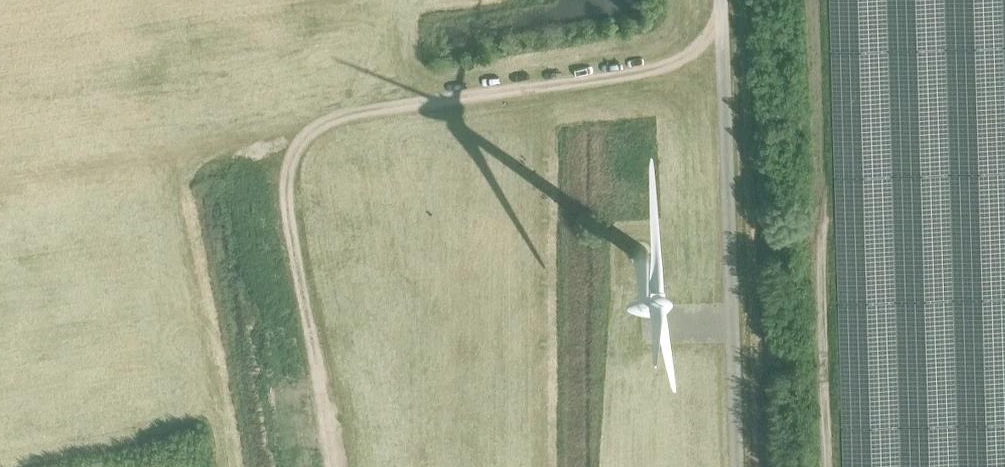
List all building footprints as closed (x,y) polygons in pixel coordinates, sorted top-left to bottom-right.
[(645,246),(642,246),(640,245),(638,246),(636,246),(635,248),(633,249),(632,251),(632,254),(632,256),(633,258),(635,260),(636,261),(638,262),(640,262),(642,262),(645,261),(646,259),(648,258),(649,256),(649,254),(649,252),(648,250),(646,248),(645,246)]
